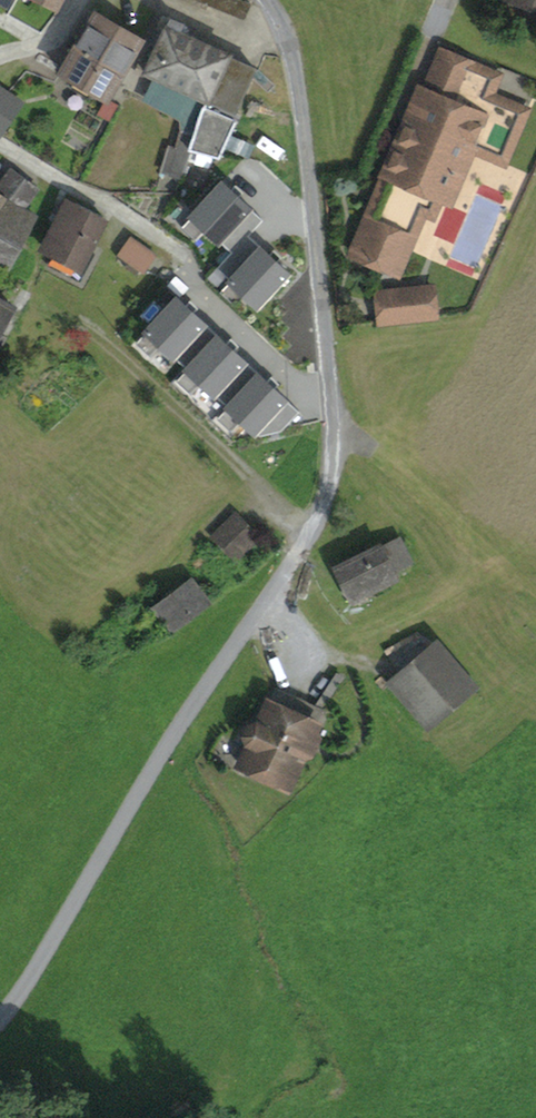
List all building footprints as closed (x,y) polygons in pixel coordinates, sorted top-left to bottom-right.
[(250,3),(242,0),(214,0),(212,7),(243,19),(250,3)] [(95,13),(61,72),(107,99),(141,40),(95,13)] [(167,27),(166,26),(145,72),(155,76),(205,99),(194,134),(181,131),(177,147),(170,174),(181,177),(182,173),(190,150),(216,157),(219,157),(235,122),(230,119),(253,67),(177,31),(180,24),(171,19),(167,27)] [(425,93),(448,102),(466,61),(438,49),(418,96),(425,93)] [(440,197),(463,146),(472,150),(504,164),(527,110),(490,95),(499,75),(466,61),(448,102),(425,93),(418,96),(351,254),(386,269),(420,189),(440,197)] [(181,131),(194,134),(205,99),(155,76),(144,101),(180,120),(181,131)] [(20,103),(6,94),(0,102),(0,131),(20,103)] [(162,171),(170,174),(177,147),(170,145),(162,171)] [(440,197),(450,201),(472,150),(463,146),(440,197)] [(182,173),(210,180),(216,157),(190,150),(182,173)] [(221,202),(210,230),(239,241),(254,197),(248,194),(252,172),(227,166),(214,200),(221,202)] [(23,206),(35,191),(10,171),(0,185),(0,190),(23,206)] [(386,269),(397,273),(423,212),(432,216),(440,197),(420,189),(386,269)] [(267,191),(263,200),(254,197),(239,241),(267,250),(282,208),(277,206),(281,197),(267,191)] [(80,281),(94,253),(87,250),(103,218),(64,198),(41,245),(55,252),(48,264),(80,281)] [(0,216),(0,263),(7,267),(34,216),(8,202),(0,216)] [(131,238),(119,255),(143,272),(155,255),(131,238)] [(435,316),(432,287),(377,293),(380,321),(435,316)] [(12,304),(0,297),(0,325),(12,304)] [(209,326),(177,297),(134,343),(166,372),(209,326)] [(250,365),(218,336),(175,382),(208,411),(250,365)] [(299,410),(259,372),(213,418),(235,439),(280,430),(299,410)] [(212,536),(235,560),(259,537),(236,513),(212,536)] [(354,602),(398,581),(394,572),(411,564),(399,538),(337,567),(354,602)] [(153,610),(169,632),(209,602),(193,580),(153,610)] [(436,644),(392,682),(428,725),(473,687),(436,644)] [(320,713),(322,708),(276,687),(274,692),(320,713)] [(251,743),(241,765),(287,786),(320,713),(274,692),(259,725),(255,724),(249,726),(245,735),(247,741),(251,743)]
